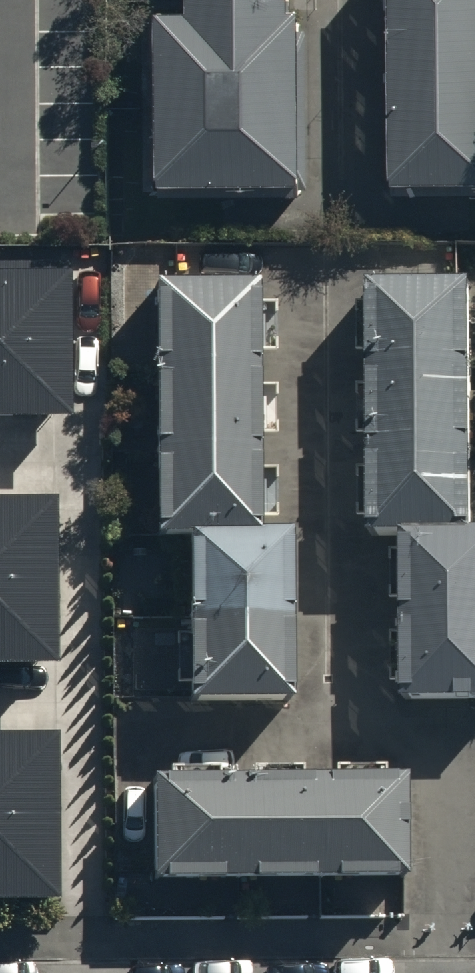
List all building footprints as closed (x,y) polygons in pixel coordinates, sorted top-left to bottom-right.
[(165,183),(309,182),(309,0),(164,0),(165,183)] [(395,174),(474,174),(474,0),(395,0),(395,174)] [(75,421),(76,276),(0,276),(0,421),(75,421)] [(260,278),(164,278),(163,538),(191,538),(190,700),(295,700),(295,533),(260,533),(260,278)] [(377,281),(377,541),(404,541),(404,703),(474,703),(474,536),(474,281),(377,281)] [(0,504),(0,668),(61,667),(60,504),(0,504)] [(0,735),(0,898),(61,898),(60,734),(0,735)] [(406,782),(145,784),(145,877),(406,876),(406,782)]
